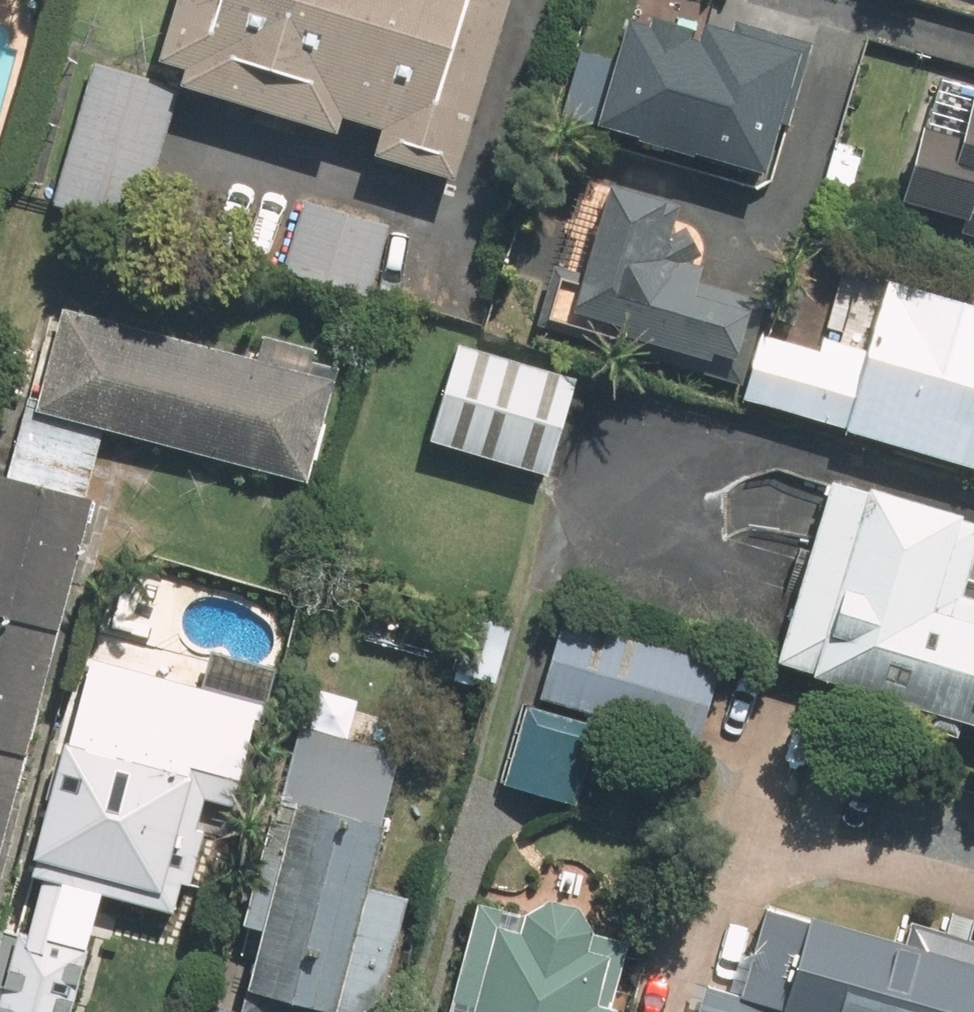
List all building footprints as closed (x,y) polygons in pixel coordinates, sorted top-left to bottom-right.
[(191,84),(352,133),(357,117),(394,128),(385,157),(460,180),(516,0),(189,0),(171,58),(197,66),(191,84)] [(703,47),(638,28),(610,122),(771,171),(809,44),(748,26),(742,46),(707,35),(703,47)] [(184,89),(97,65),(59,200),(146,225),(184,89)] [(932,125),(911,197),(973,215),(973,137),(932,125)] [(762,301),(707,285),(714,261),(697,256),(705,230),(681,223),(686,208),(617,188),(582,309),(746,356),(762,301)] [(301,204),(287,269),(375,288),(389,223),(301,204)] [(775,329),(754,396),(973,462),(973,298),(900,276),(875,360),(775,329)] [(341,372),(72,305),(47,407),(315,474),(341,372)] [(462,344),(435,437),(558,473),(585,380),(462,344)] [(836,471),(783,663),(973,715),(973,595),(973,594),(973,508),(836,471)] [(62,633),(96,499),(0,475),(0,618),(62,633)] [(0,618),(0,747),(32,755),(62,633),(0,618)] [(564,621),(542,697),(701,741),(722,665),(564,621)] [(249,701),(83,664),(68,733),(234,770),(249,701)] [(594,719),(533,704),(515,779),(576,794),(594,719)] [(304,722),(254,923),(283,930),(267,995),(337,1011),(389,1011),(418,895),(376,884),(410,748),(304,722)] [(215,778),(73,741),(43,853),(186,891),(215,778)] [(0,747),(0,881),(32,755),(0,747)] [(907,918),(902,939),(765,901),(740,992),(704,983),(696,1011),(973,1011),(973,936),(907,918)] [(629,944),(480,908),(454,1011),(621,1011),(613,1010),(629,944)] [(102,942),(30,921),(3,1011),(81,1011),(102,942)]
